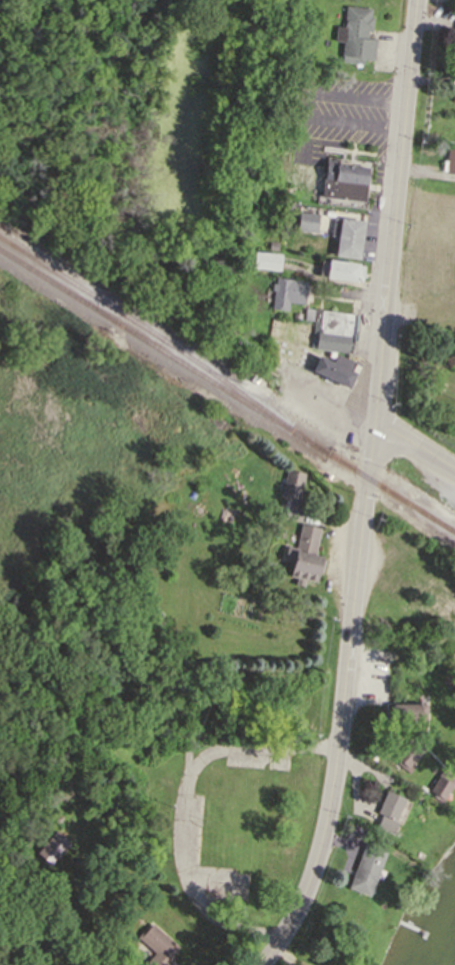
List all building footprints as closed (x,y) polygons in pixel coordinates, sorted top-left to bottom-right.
[(344,4),(370,7),(369,16),(371,17),(370,30),(366,29),(365,37),(374,38),(372,59),(362,58),(361,63),(340,61),(342,41),(333,40),(334,23),(342,24),(344,4)] [(446,147),(454,148),(454,172),(443,171),(446,147)] [(318,196),(321,172),(331,173),(332,161),(367,165),(363,201),(318,196)] [(298,232),(318,234),(319,215),(300,213),(298,232)] [(357,258),(333,254),(339,216),(361,219),(363,220),(357,258)] [(267,249),(268,240),(277,240),(276,249),(267,249)] [(251,266),(252,250),(280,254),(278,270),(251,266)] [(326,258),(356,263),(356,264),(362,265),(360,280),(354,280),(354,281),(324,277),(326,258)] [(306,280),(304,303),(287,301),(286,310),(271,308),(274,277),(306,280)] [(354,313),(350,353),(313,349),(316,320),(303,319),(304,308),(354,313)] [(309,371),(317,354),(332,360),(335,353),(354,361),(350,370),(354,372),(347,388),(309,371)] [(255,384),(248,379),(251,374),(258,379),(255,384)] [(297,498),(279,494),(285,468),(303,472),(297,498)] [(298,523),(319,527),(313,554),(319,555),(314,581),(310,580),(309,587),(293,584),(294,577),(287,576),(298,523)] [(388,703),(424,703),(425,720),(388,721),(388,703)] [(406,738),(420,748),(409,764),(413,766),(409,771),(392,760),(406,738)] [(453,779),(441,801),(426,794),(439,771),(453,779)] [(385,790),(403,798),(393,820),(376,811),(385,790)] [(396,822),(391,834),(374,826),(379,814),(396,822)] [(37,853),(52,866),(72,844),(57,831),(37,853)] [(367,895),(346,886),(364,841),(385,849),(367,895)] [(173,959),(168,964),(149,964),(144,961),(152,952),(136,939),(150,922),(172,940),(169,945),(174,949),(169,956),(173,959)]
